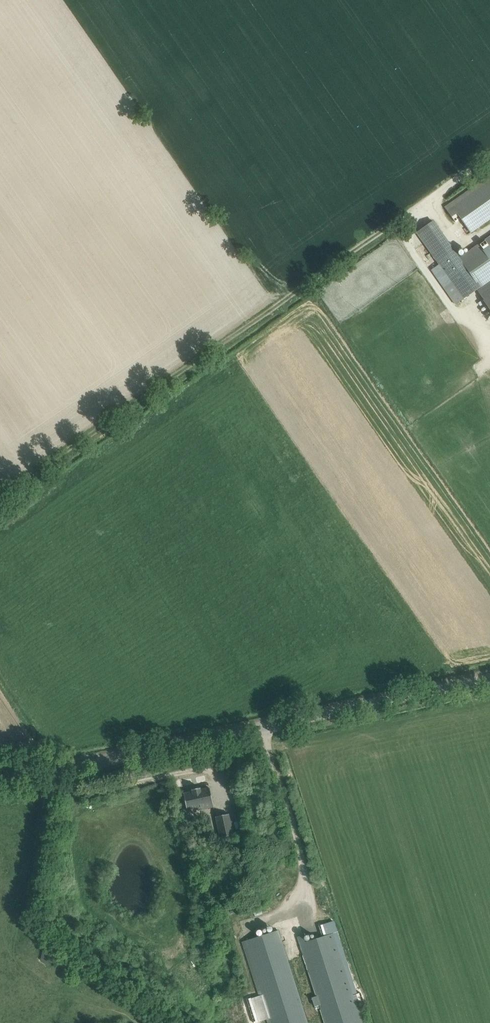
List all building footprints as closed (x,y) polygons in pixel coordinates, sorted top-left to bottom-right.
[(486,176),(480,180),(480,221),(489,215),(489,176),(486,176)] [(480,240),(480,298),(489,314),(489,234),(480,240)] [(185,798),(183,798),(185,806),(186,806),(187,810),(198,807),(198,810),(214,807),(210,788),(201,790),(200,788),(192,790),(193,791),(184,793),(184,796),(185,798)] [(216,818),(221,839),(234,837),(230,816),(216,818)] [(246,941),(249,950),(263,994),(259,995),(247,999),(254,1022),(255,1022),(267,1019),(271,1018),(272,1022),(308,1022),(281,940),(278,930),(246,941)] [(298,937),(300,943),(303,953),(317,996),(312,997),(315,1006),(320,1005),(326,1022),(366,1022),(359,1001),(362,1000),(363,1000),(361,992),(360,993),(353,995),(336,943),(333,933),(305,942),(303,935),(298,937)]
